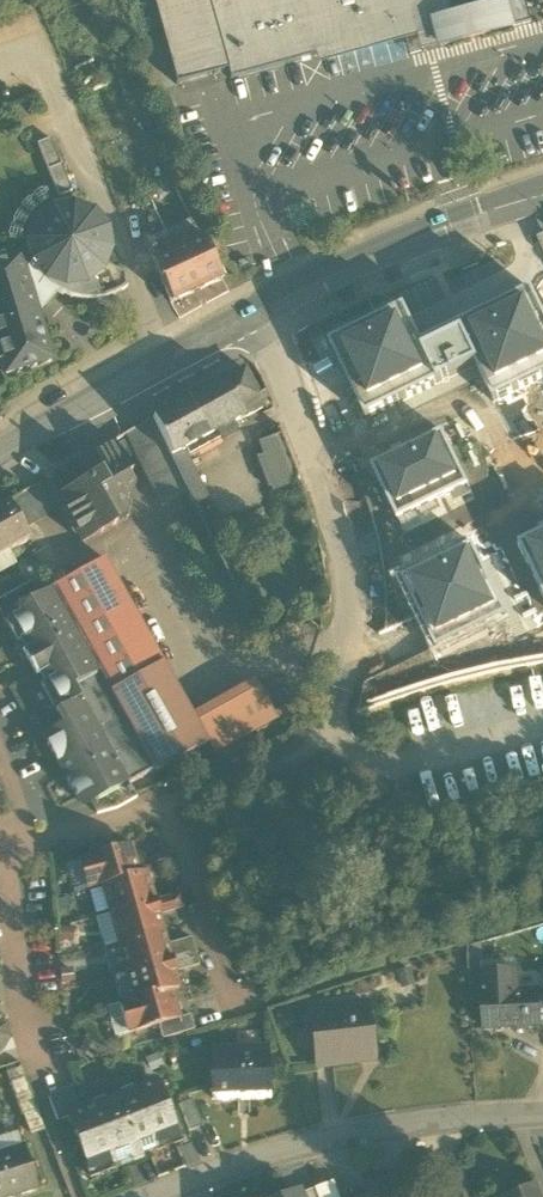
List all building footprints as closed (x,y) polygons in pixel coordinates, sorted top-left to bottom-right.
[(176,83),(228,69),(210,0),(154,0),(176,83)] [(228,69),(231,78),(435,23),(441,46),(488,34),(532,22),(526,0),(210,0),(228,69)] [(70,193),(49,141),(37,146),(58,198),(70,193)] [(49,203),(45,194),(34,199),(21,213),(14,225),(10,242),(20,242),(30,217),(49,203)] [(49,203),(30,217),(20,242),(28,244),(32,264),(34,270),(54,291),(71,298),(94,300),(112,296),(126,287),(126,277),(105,265),(109,252),(106,231),(92,214),(73,207),(53,210),(49,203)] [(145,242),(153,260),(173,251),(165,233),(145,242)] [(160,277),(172,303),(221,281),(201,238),(173,251),(153,260),(160,277)] [(19,259),(0,264),(0,353),(6,374),(49,361),(35,312),(24,277),(19,259)] [(54,291),(34,270),(24,277),(35,312),(54,291)] [(330,344),(366,419),(475,366),(494,403),(542,379),(542,313),(532,291),(423,344),(405,307),(330,344)] [(320,327),(307,333),(310,340),(323,334),(320,327)] [(244,370),(224,381),(244,417),(245,418),(264,407),(265,408),(271,405),(267,392),(258,396),(244,370)] [(232,424),(244,417),(224,381),(223,380),(187,400),(206,438),(217,432),(232,424)] [(171,457),(182,451),(206,438),(187,400),(152,418),(171,457)] [(128,432),(162,503),(187,491),(171,457),(152,418),(128,432)] [(217,432),(222,440),(223,441),(237,433),(232,424),(217,432)] [(222,440),(217,432),(206,438),(210,447),(222,440)] [(256,457),(267,487),(298,475),(282,432),(257,442),(262,454),(256,457)] [(443,433),(372,468),(398,522),(469,488),(443,433)] [(210,447),(206,438),(182,451),(187,460),(210,447)] [(58,498),(83,542),(116,523),(115,522),(125,516),(134,486),(127,475),(131,473),(114,442),(89,456),(100,474),(88,481),(58,498)] [(187,491),(193,503),(204,498),(187,460),(182,451),(171,457),(187,491)] [(100,474),(89,456),(77,463),(88,481),(100,474)] [(46,479),(21,494),(36,521),(61,506),(46,479)] [(23,528),(36,521),(21,494),(8,501),(23,528)] [(29,540),(23,528),(8,501),(0,505),(0,557),(29,540)] [(519,545),(542,594),(542,533),(519,545)] [(473,546),(402,580),(437,651),(508,617),(473,546)] [(98,671),(110,692),(162,663),(163,662),(104,558),(51,588),(98,671)] [(21,640),(26,649),(40,674),(45,683),(41,685),(55,712),(80,698),(73,685),(98,671),(51,588),(2,615),(17,642),(21,640)] [(36,676),(40,674),(26,649),(22,651),(36,676)] [(192,715),(162,663),(110,692),(154,771),(155,773),(207,743),(192,715)] [(129,785),(154,771),(110,692),(98,671),(73,685),(80,698),(87,710),(127,781),(129,785)] [(273,718),(253,681),(192,715),(207,743),(213,752),(273,718)] [(5,728),(26,719),(12,686),(0,691),(0,715),(5,728)] [(55,712),(62,724),(87,710),(80,698),(55,712)] [(127,781),(87,710),(62,724),(43,735),(49,744),(46,745),(56,762),(58,761),(68,780),(66,781),(76,798),(78,796),(83,806),(89,802),(127,781)] [(89,802),(96,815),(116,809),(136,798),(129,785),(127,781),(89,802)] [(421,798),(392,792),(390,803),(418,809),(421,798)] [(88,889),(101,885),(138,875),(130,845),(79,859),(88,889)] [(77,892),(88,889),(79,859),(68,862),(77,892)] [(145,873),(138,875),(101,885),(110,914),(153,902),(145,873)] [(154,902),(157,916),(182,909),(178,894),(153,902),(154,902)] [(154,902),(153,902),(110,914),(118,943),(162,931),(157,916),(154,902)] [(118,943),(110,914),(95,918),(103,947),(118,943)] [(166,945),(162,931),(118,943),(126,972),(170,959),(166,945)] [(166,945),(170,959),(194,952),(191,938),(166,945)] [(469,969),(482,969),(482,962),(484,962),(483,943),(468,947),(469,969)] [(198,966),(194,952),(170,959),(174,973),(198,966)] [(174,973),(170,959),(126,972),(134,1000),(170,990),(178,988),(174,973)] [(482,969),(482,972),(511,970),(517,970),(517,961),(484,962),(482,962),(482,969)] [(396,973),(400,990),(414,986),(409,969),(396,973)] [(482,972),(485,1029),(542,1026),(540,991),(518,992),(513,992),(511,970),(482,972)] [(179,1019),(170,990),(134,1000),(120,1005),(128,1034),(157,1026),(179,1020),(179,1019)] [(114,1038),(128,1034),(120,1005),(106,1009),(114,1038)] [(311,1031),(315,1065),(358,1060),(357,1057),(371,1055),(372,1058),(374,1058),(368,1005),(312,1011),(314,1030),(311,1031)] [(157,1026),(161,1040),(193,1031),(189,1016),(179,1019),(179,1020),(157,1026)] [(212,1051),(213,1100),(267,1099),(265,1050),(212,1051)] [(159,1054),(144,1059),(150,1073),(164,1068),(159,1054)] [(6,1072),(22,1115),(37,1110),(20,1067),(6,1072)] [(121,1096),(114,1099),(136,1157),(155,1150),(157,1149),(153,1140),(174,1132),(173,1131),(155,1083),(134,1091),(121,1096)] [(118,1090),(121,1096),(134,1091),(132,1085),(118,1090)] [(48,1098),(57,1121),(70,1116),(81,1111),(72,1089),(48,1098)] [(90,1102),(92,1107),(107,1101),(105,1096),(90,1102)] [(114,1165),(136,1157),(114,1099),(107,1101),(92,1107),(81,1111),(70,1116),(88,1163),(89,1165),(109,1157),(112,1166),(114,1165)] [(179,1105),(189,1130),(202,1125),(192,1100),(179,1105)] [(37,1110),(22,1115),(30,1136),(44,1130),(37,1110)] [(177,1129),(173,1131),(174,1132),(153,1140),(157,1149),(155,1150),(156,1152),(182,1142),(177,1129)] [(24,1148),(18,1132),(0,1137),(0,1156),(24,1148)] [(38,1190),(24,1148),(0,1156),(0,1196),(15,1196),(38,1190)] [(115,1169),(114,1165),(112,1166),(109,1157),(89,1165),(88,1163),(84,1165),(89,1179),(115,1169)] [(536,1187),(509,1196),(540,1196),(536,1187)] [(300,1194),(301,1196),(317,1196),(313,1188),(300,1194)]
